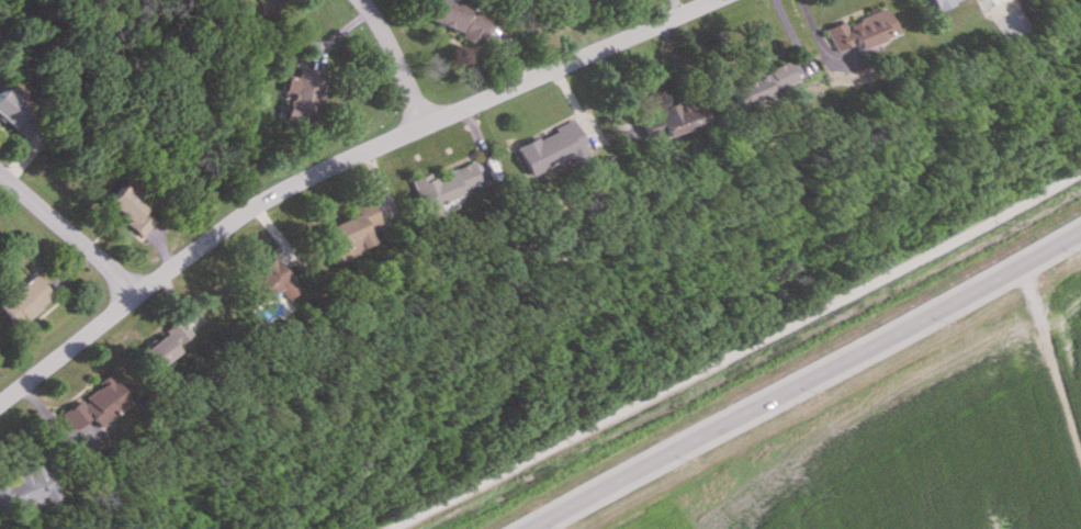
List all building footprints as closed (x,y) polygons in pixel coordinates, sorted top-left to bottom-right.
[(477,45),(488,16),(445,0),(434,0),(426,20),(459,32),(457,37),(477,45)] [(928,8),(948,0),(925,0),(928,8)] [(283,75),(278,121),(304,124),(306,106),(317,107),(321,70),(306,68),(306,63),(295,62),(294,77),(283,75)] [(25,96),(10,83),(0,93),(0,116),(22,136),(37,119),(19,103),(25,96)] [(411,179),(422,208),(481,185),(472,162),(436,175),(434,170),(411,179)] [(140,235),(153,222),(141,210),(144,206),(121,183),(104,200),(140,235)] [(355,213),(320,228),(335,261),(372,245),(364,228),(378,222),(368,199),(352,206),(355,213)] [(247,281),(261,299),(278,287),(286,297),(297,289),(273,256),(260,265),(263,270),(247,281)] [(34,273),(0,299),(0,308),(14,326),(52,297),(34,273)] [(150,370),(176,351),(173,346),(190,333),(179,319),(136,351),(150,370)] [(81,398),(58,412),(75,440),(130,405),(109,372),(95,381),(98,386),(80,397),(81,398)] [(41,463),(0,478),(0,510),(38,496),(40,502),(54,497),(41,463)]
